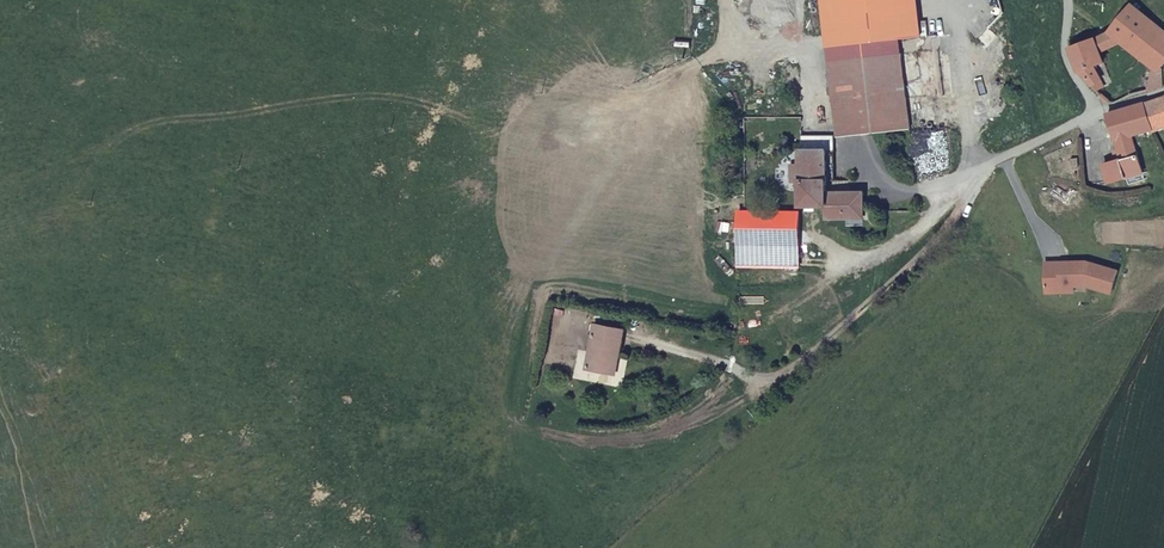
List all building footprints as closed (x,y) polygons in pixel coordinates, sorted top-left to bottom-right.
[(835,106),(909,98),(902,40),(923,37),(919,0),(823,0),(835,106)] [(1161,67),(1163,62),(1163,30),(1129,3),(1107,31),(1119,41),(1149,68),(1155,73),(1161,67)] [(1107,31),(1094,38),(1099,53),(1119,41),(1107,31)] [(1094,38),(1066,50),(1076,77),(1092,90),(1103,82),(1093,67),(1103,64),(1099,53),(1094,38)] [(1155,73),(1149,68),(1136,92),(1162,84),(1161,67),(1155,73)] [(1150,134),(1163,130),(1163,97),(1157,99),(1144,103),(1150,134)] [(838,136),(912,129),(909,98),(835,106),(838,136)] [(1118,167),(1116,167),(1104,170),(1110,188),(1130,182),(1129,179),(1143,174),(1134,140),(1150,134),(1144,103),(1107,114),(1119,155),(1114,156),(1118,167)] [(832,211),(862,212),(862,195),(825,194),(825,182),(825,138),(799,138),(799,167),(799,182),(799,206),(832,207),(832,211)] [(799,182),(799,167),(790,166),(790,181),(799,182)] [(1130,182),(1144,178),(1143,174),(1129,179),(1130,182)] [(793,211),(734,210),(734,233),(733,247),(792,247),(793,211)] [(862,220),(862,212),(832,211),(832,219),(845,219),(862,220)] [(792,247),(733,247),(733,268),(792,270),(792,247)] [(1062,287),(1088,286),(1112,293),(1119,272),(1088,262),(1046,263),(1047,293),(1062,292),(1062,287)] [(591,327),(587,355),(612,362),(613,357),(618,358),(621,334),(591,327)] [(612,362),(587,355),(584,371),(610,378),(612,362)]
